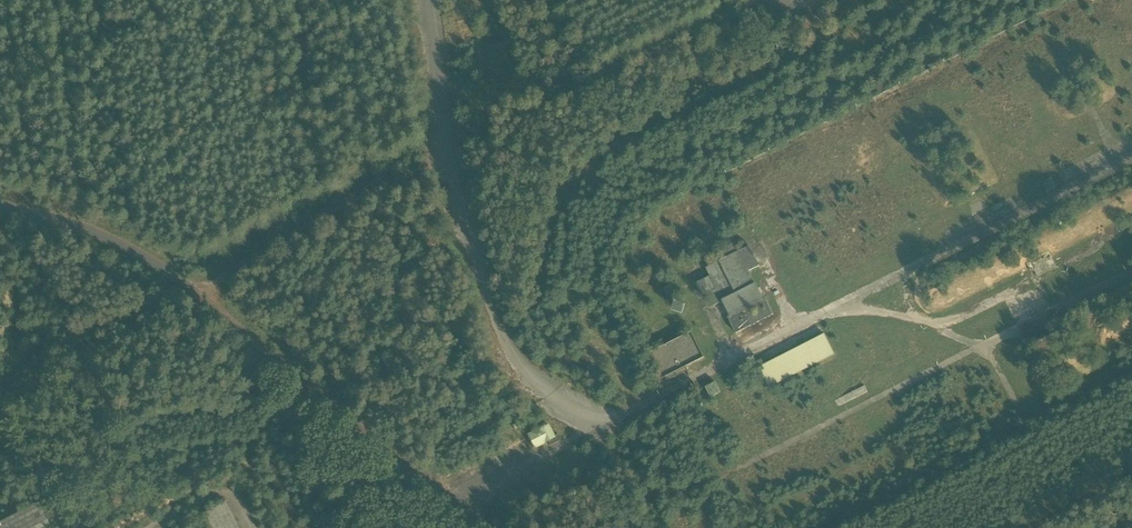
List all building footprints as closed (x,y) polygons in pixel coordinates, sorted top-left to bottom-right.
[(818,12),(824,22),(834,17),(828,6),(818,12)] [(794,22),(799,31),(814,23),(810,14),(794,22)] [(1051,179),(1045,180),(1047,189),(1053,187),(1051,179)] [(715,290),(743,346),(780,327),(752,271),(762,267),(752,246),(740,252),(736,245),(720,253),(724,260),(705,270),(709,278),(700,283),(706,295),(715,290)] [(1081,305),(1100,344),(1131,329),(1131,281),(1081,305)] [(667,289),(672,300),(684,294),(678,283),(667,289)] [(653,354),(665,378),(706,357),(694,333),(653,354)] [(760,368),(771,389),(836,356),(826,336),(760,368)] [(708,388),(714,399),(723,394),(718,384),(708,388)] [(846,401),(867,391),(865,386),(844,397),(846,401)] [(550,422),(525,434),(533,451),(558,438),(550,422)] [(38,500),(0,520),(0,527),(52,527),(38,500)] [(209,527),(244,527),(230,500),(203,514),(209,527)]
